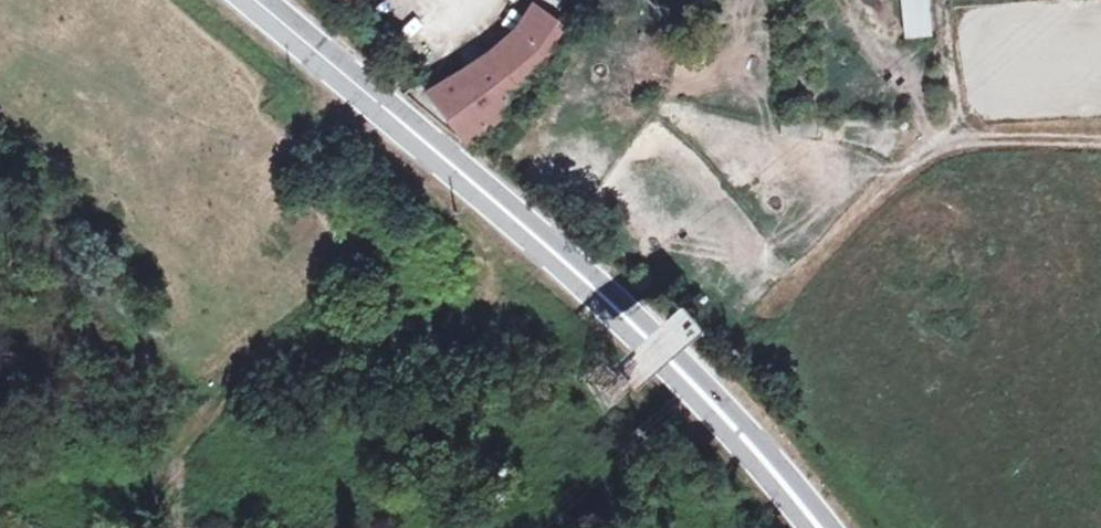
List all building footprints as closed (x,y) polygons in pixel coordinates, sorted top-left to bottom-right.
[(901,39),(931,37),(928,0),(898,0),(901,39)] [(422,95),(466,146),(499,120),(495,114),(538,78),(569,33),(532,7),(516,33),(489,55),(484,47),(478,50),(483,59),(422,95)] [(716,365),(723,372),(729,366),(722,359),(716,365)]
